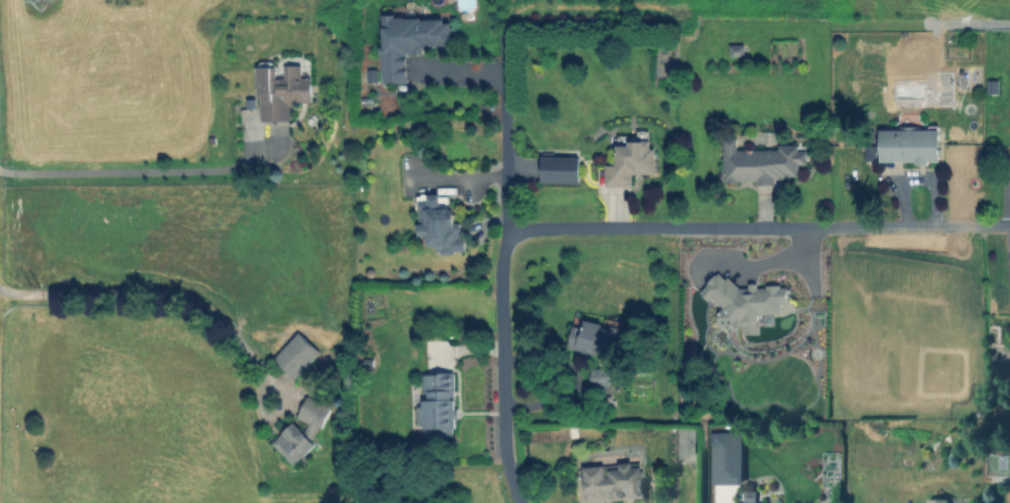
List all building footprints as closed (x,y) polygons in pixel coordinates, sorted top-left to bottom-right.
[(463,11),(475,3),(473,0),(455,0),(463,11)] [(390,13),(390,15),(398,15),(399,17),(416,16),(416,18),(438,17),(439,21),(446,21),(447,43),(430,44),(430,46),(426,46),(426,48),(419,48),(419,52),(408,53),(408,51),(403,51),(404,81),(390,82),(390,80),(378,80),(377,53),(375,53),(374,45),(378,45),(377,25),(378,25),(378,13),(390,13)] [(741,55),(727,55),(727,44),(741,43),(741,55)] [(308,77),(308,101),(290,101),(290,105),(287,105),(287,119),(257,119),(257,92),(252,92),(252,66),(269,66),(269,77),(282,77),(282,64),(299,64),(299,77),(308,77)] [(374,68),(374,81),(364,81),(364,68),(374,68)] [(996,79),(996,93),(985,93),(985,79),(996,79)] [(897,120),(897,111),(901,110),(906,110),(906,109),(916,109),(916,119),(925,127),(927,127),(926,124),(936,124),(937,160),(925,160),(925,163),(912,164),(912,160),(877,161),(876,129),(884,129),(884,122),(887,122),(887,125),(891,125),(897,120)] [(646,128),(646,147),(652,148),(651,172),(633,172),(633,173),(629,173),(628,186),(602,185),(602,164),(612,164),(613,144),(615,145),(615,133),(635,133),(635,128),(646,128)] [(734,149),(776,149),(776,144),(795,144),(795,145),(802,145),(802,150),(803,150),(803,163),(795,163),(795,175),(785,175),(785,177),(779,177),(779,178),(771,178),(771,184),(753,184),(753,180),(734,180),(734,182),(723,182),(723,180),(721,180),(721,176),(718,176),(718,168),(720,168),(720,136),(734,136),(734,149)] [(874,160),(874,145),(865,145),(864,160),(874,160)] [(551,153),(551,156),(576,156),(575,182),(537,181),(537,155),(544,155),(544,153),(551,153)] [(434,192),(434,194),(438,194),(438,195),(447,195),(448,208),(451,208),(452,222),(460,221),(460,233),(459,233),(460,235),(463,235),(464,250),(453,250),(453,253),(439,253),(439,250),(435,251),(434,244),(425,244),(425,234),(417,234),(416,223),(418,222),(417,202),(416,202),(416,195),(421,195),(421,193),(434,192)] [(764,314),(768,317),(790,294),(777,282),(771,288),(765,282),(759,289),(751,282),(741,292),(718,269),(699,289),(745,334),(764,314)] [(582,319),(601,324),(603,317),(618,321),(608,358),(603,356),(607,384),(589,387),(586,368),(597,367),(595,354),(563,346),(568,325),(570,326),(572,316),(582,318),(582,319)] [(316,352),(292,378),(270,358),(295,332),(316,352)] [(451,371),(452,400),(450,400),(451,426),(449,426),(449,438),(430,438),(429,427),(419,427),(419,423),(414,423),(414,405),(418,405),(418,399),(424,398),(423,391),(420,391),(419,373),(423,373),(423,371),(451,371)] [(327,406),(317,428),(314,427),(307,441),(310,444),(290,464),(268,442),(288,421),(300,433),(305,423),(293,417),(303,395),(327,406)] [(609,396),(609,400),(612,399),(613,406),(599,407),(598,397),(609,396)] [(575,435),(564,436),(563,426),(574,425),(575,435)] [(734,438),(727,443),(721,435),(728,430),(734,438)] [(615,452),(619,455),(633,454),(640,461),(636,468),(639,491),(640,491),(641,496),(607,499),(607,495),(582,498),(578,466),(587,465),(587,460),(591,455),(615,452)] [(752,490),(752,501),(740,501),(741,490),(752,490)]
